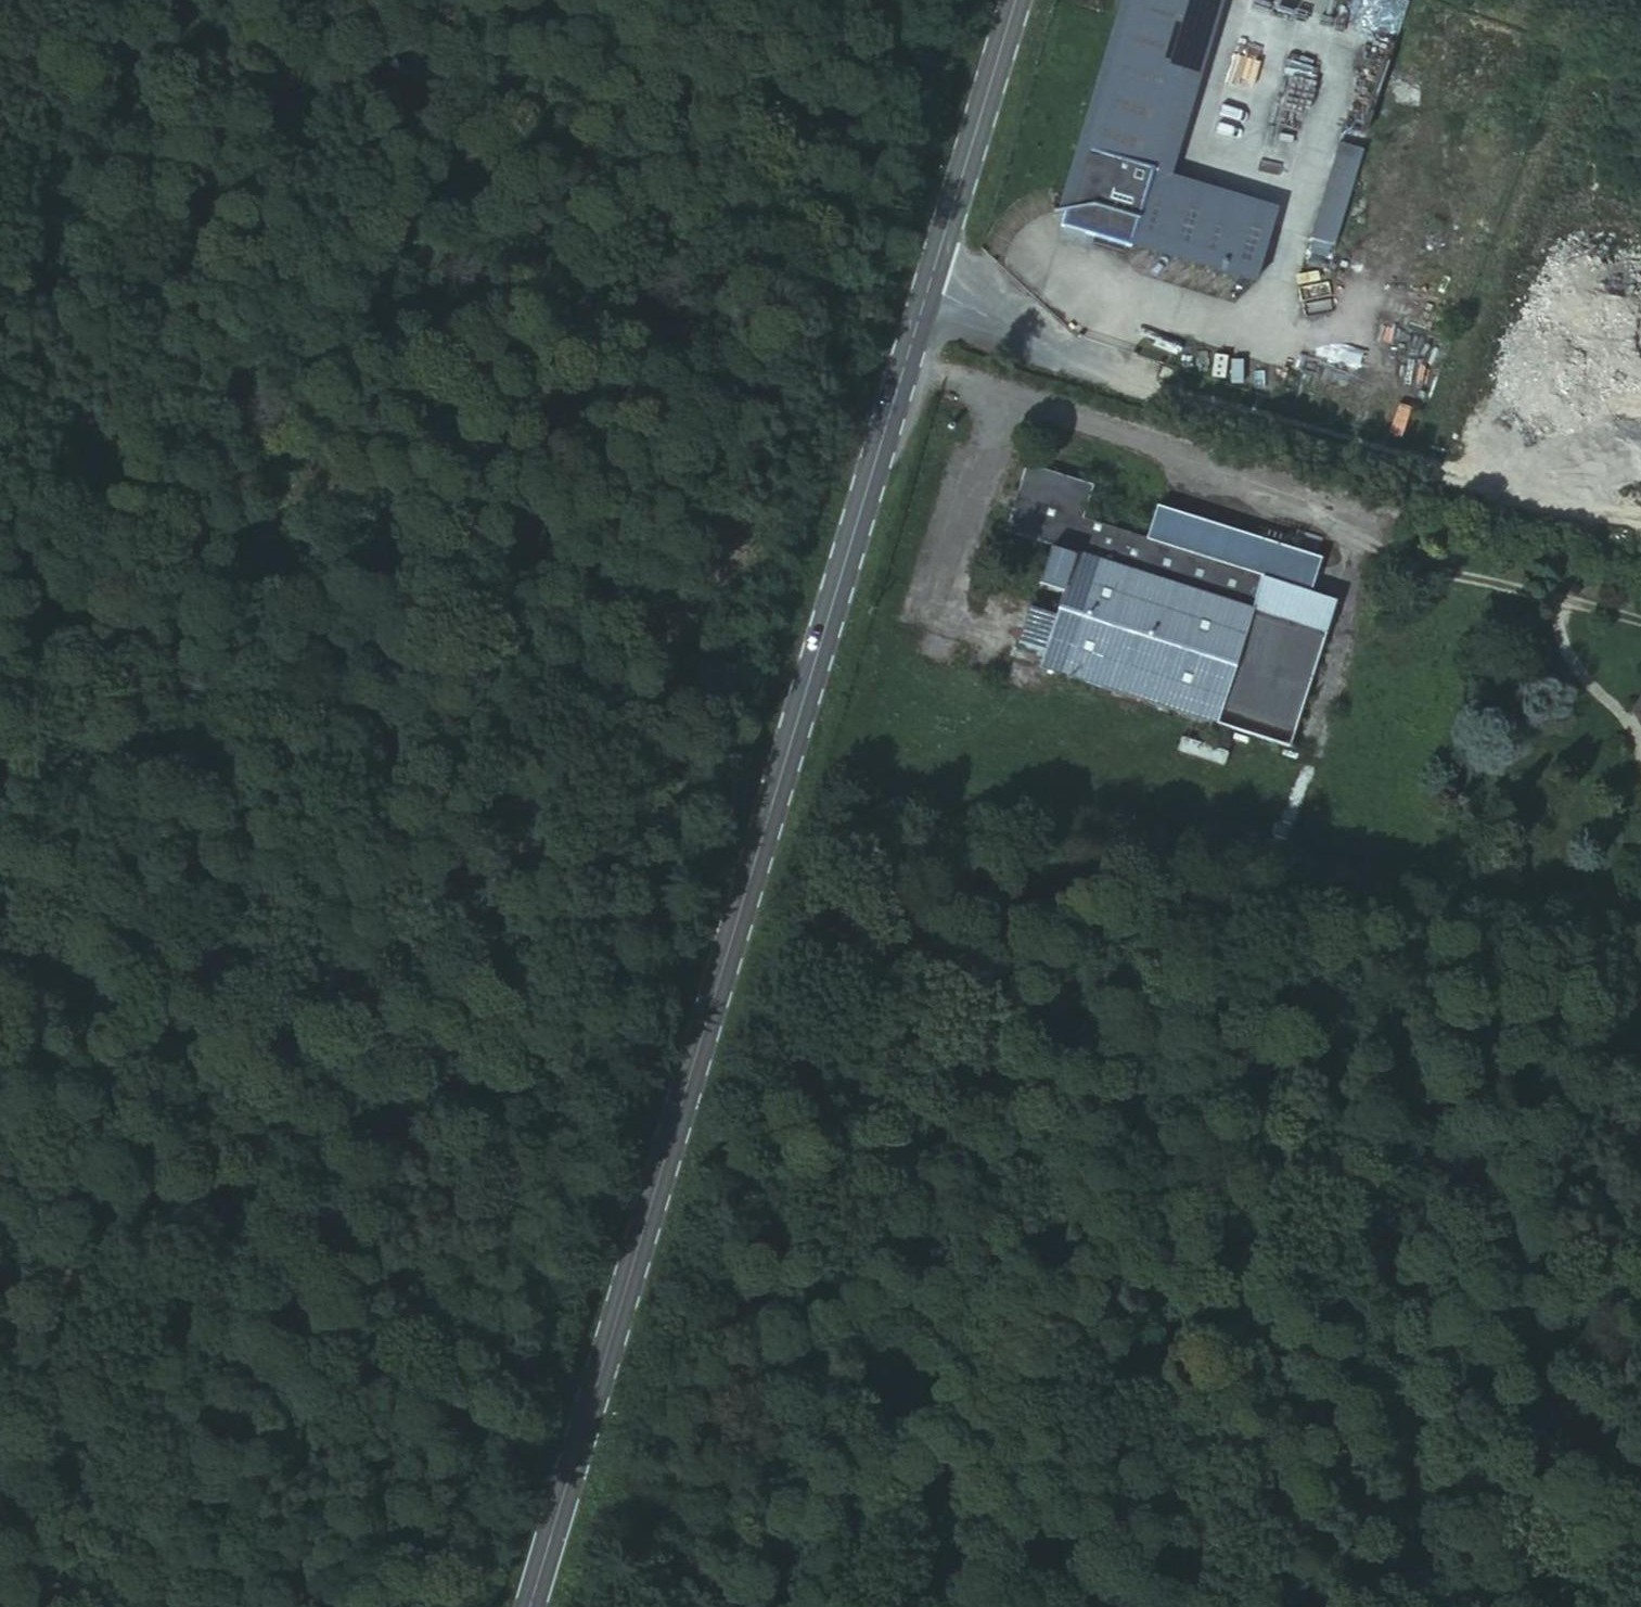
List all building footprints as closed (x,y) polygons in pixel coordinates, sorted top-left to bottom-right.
[(1115,43),(1182,65),(1155,144),(1280,187),(1286,169),(1167,130),(1211,0),(1129,0),(1115,43)] [(1182,65),(1115,43),(1069,181),(1137,203),(1139,198),(1262,239),(1280,187),(1155,144),(1182,65)] [(1341,241),(1359,144),(1333,139),(1314,236),(1341,241)] [(1083,640),(1307,713),(1356,566),(1332,559),(1344,521),(1307,509),(1296,545),(1167,502),(1099,481),(1108,450),(1041,427),(1018,493),(1116,524),(1083,640)] [(1631,706),(1640,719),(1640,698),(1631,706)]
